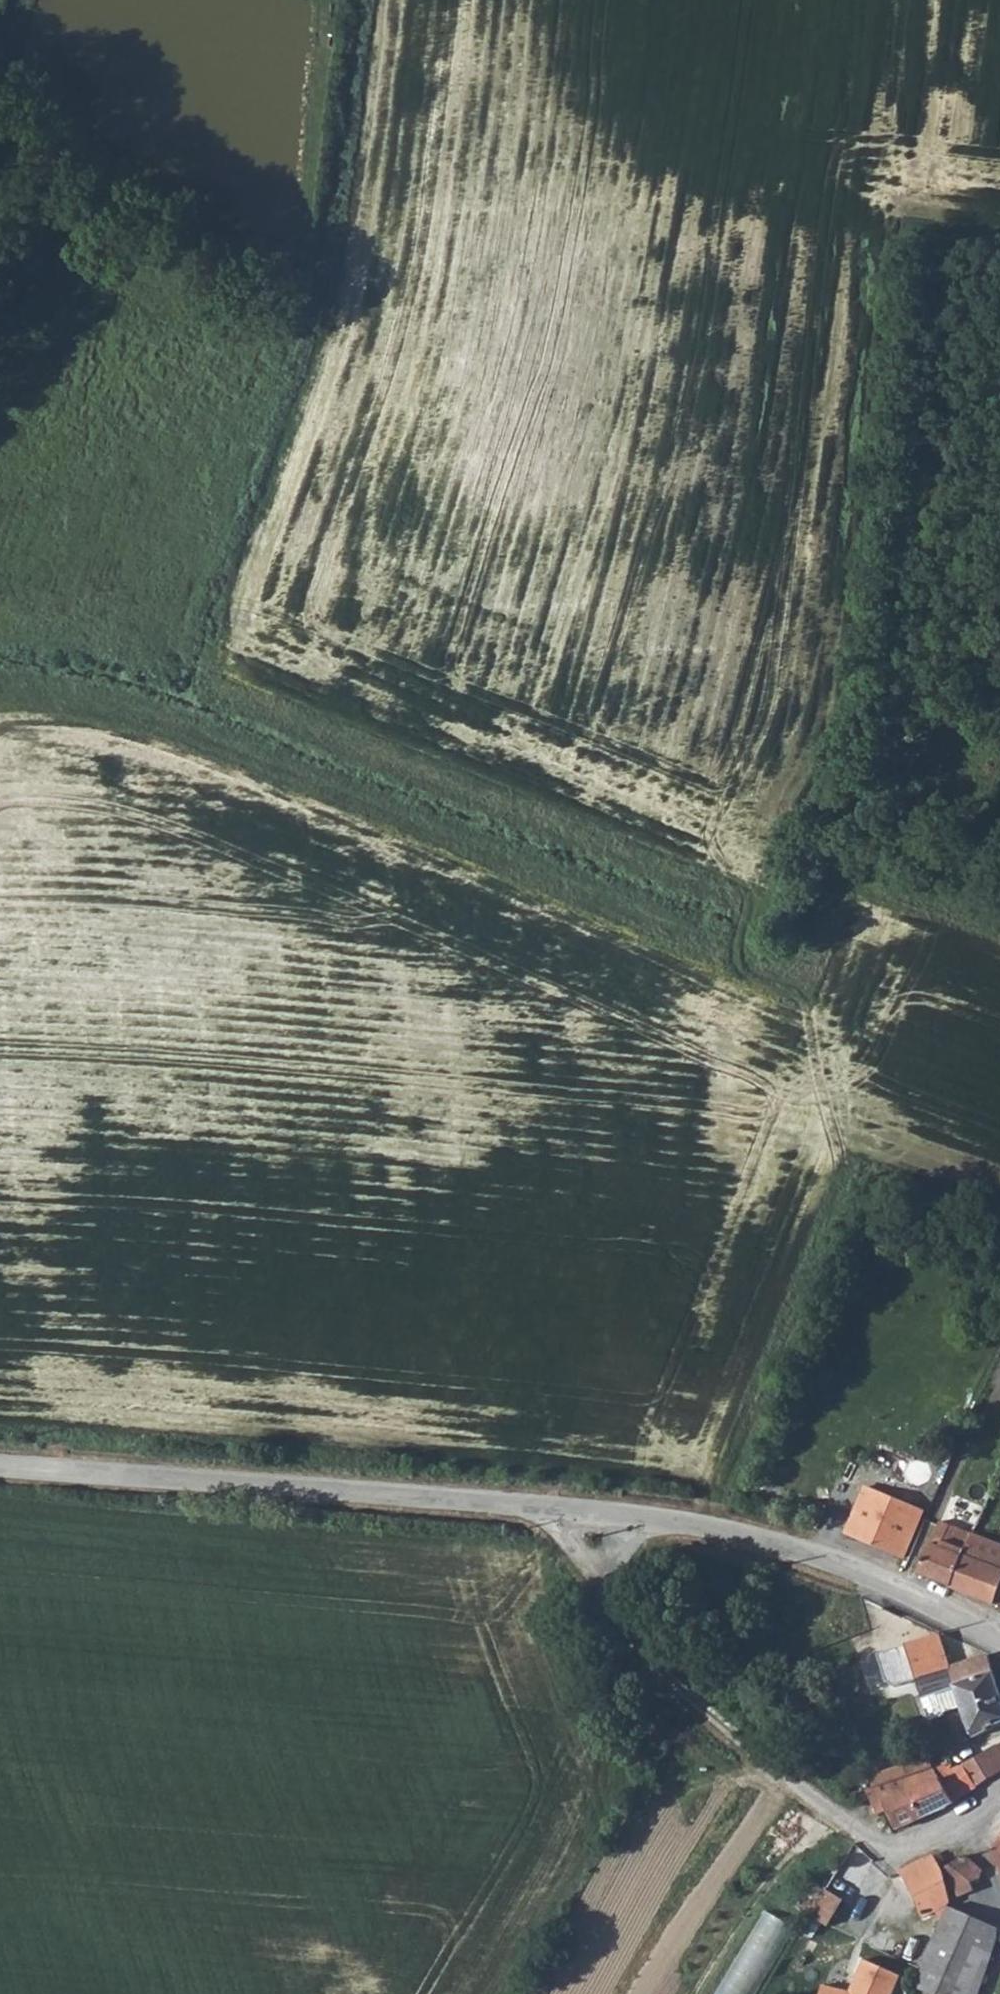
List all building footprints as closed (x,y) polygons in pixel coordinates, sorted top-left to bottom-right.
[(842,1494),(831,1521),(841,1527),(839,1533),(896,1558),(917,1512),(909,1507),(913,1497),(890,1486),(884,1497),(860,1487),(853,1499),(842,1494)] [(966,1556),(999,1571),(999,1551),(975,1540),(966,1556)] [(949,1583),(960,1554),(932,1542),(920,1572),(949,1583)] [(684,1551),(675,1548),(672,1555),(680,1557),(684,1551)] [(960,1554),(949,1583),(999,1604),(999,1571),(966,1556),(960,1554)] [(915,1675),(947,1664),(935,1630),(872,1647),(882,1682),(915,1675)] [(996,1673),(992,1659),(992,1655),(947,1664),(954,1685),(996,1673)] [(961,1703),(954,1685),(947,1664),(915,1675),(928,1714),(961,1703)] [(996,1673),(954,1685),(961,1703),(972,1732),(999,1722),(999,1684),(996,1673)] [(947,1768),(944,1761),(923,1769),(928,1778),(873,1805),(879,1813),(889,1811),(899,1832),(955,1804),(999,1770),(999,1744),(947,1768)] [(990,1854),(999,1862),(999,1839),(990,1854)] [(861,1854),(852,1847),(840,1870),(852,1876),(861,1854)] [(933,1854),(891,1876),(902,1896),(908,1891),(922,1912),(942,1905),(954,1901),(950,1887),(933,1854)] [(966,1855),(946,1867),(956,1883),(981,1872),(966,1855)] [(956,1883),(968,1902),(997,1889),(981,1872),(956,1883)] [(846,1906),(826,1895),(813,1921),(835,1932),(846,1906)] [(941,1921),(914,1975),(909,1985),(933,1993),(941,1993),(951,1966),(964,1938),(976,1911),(958,1906),(954,1901),(942,1905),(941,1921)] [(767,1973),(795,1922),(767,1907),(739,1957),(767,1973)] [(990,1947),(995,1934),(999,1934),(999,1925),(999,1922),(998,1919),(976,1911),(964,1938),(990,1947)] [(951,1966),(982,1978),(990,1947),(964,1938),(951,1966)] [(859,1963),(847,1993),(890,1993),(896,1978),(859,1963)] [(982,1978),(951,1966),(941,1993),(977,1993),(982,1978)] [(800,1984),(798,1993),(835,1993),(800,1984)] [(906,1993),(933,1993),(909,1985),(906,1993)]
